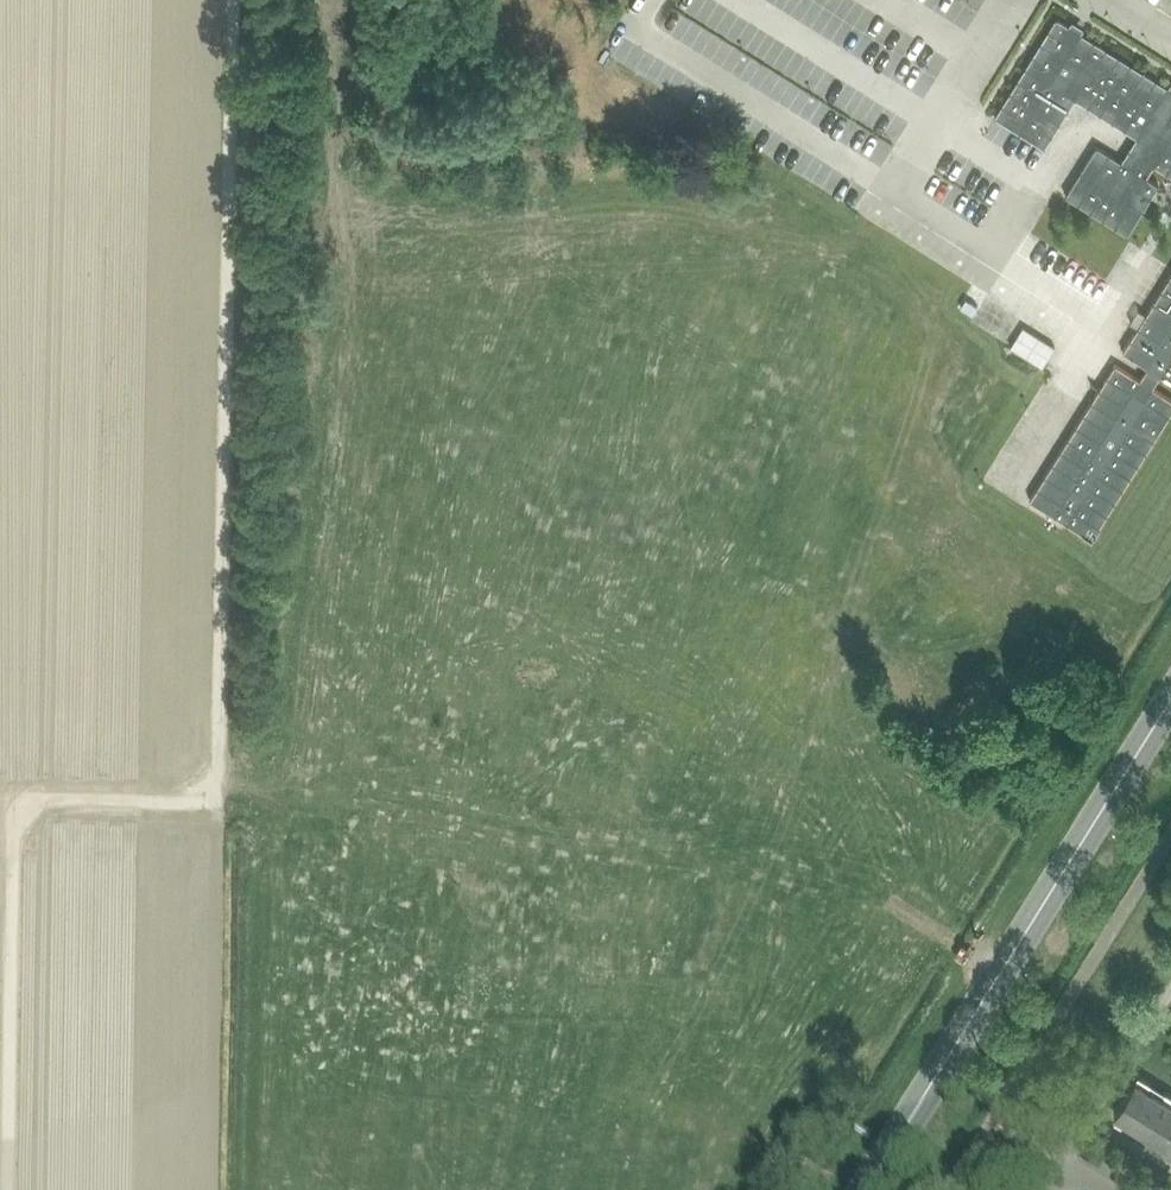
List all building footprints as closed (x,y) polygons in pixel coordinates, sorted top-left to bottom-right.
[(1154,165),(1153,165),(1170,137),(1170,90),(1056,18),(994,117),(1044,148),(1075,99),(1136,137),(1121,162),(1096,146),(1065,196),(1127,235),(1158,185),(1146,178),(1154,165)] [(1153,165),(1154,165),(1170,176),(1170,137),(1153,165)] [(1029,500),(1091,539),(1170,412),(1170,400),(1152,388),(1160,376),(1170,383),(1170,274),(1122,352),(1147,368),(1139,380),(1115,364),(1029,500)] [(1141,1131),(1165,1092),(1137,1075),(1114,1113),(1141,1131)] [(1170,1143),(1170,1096),(1165,1092),(1141,1131),(1168,1147),(1170,1143)]
